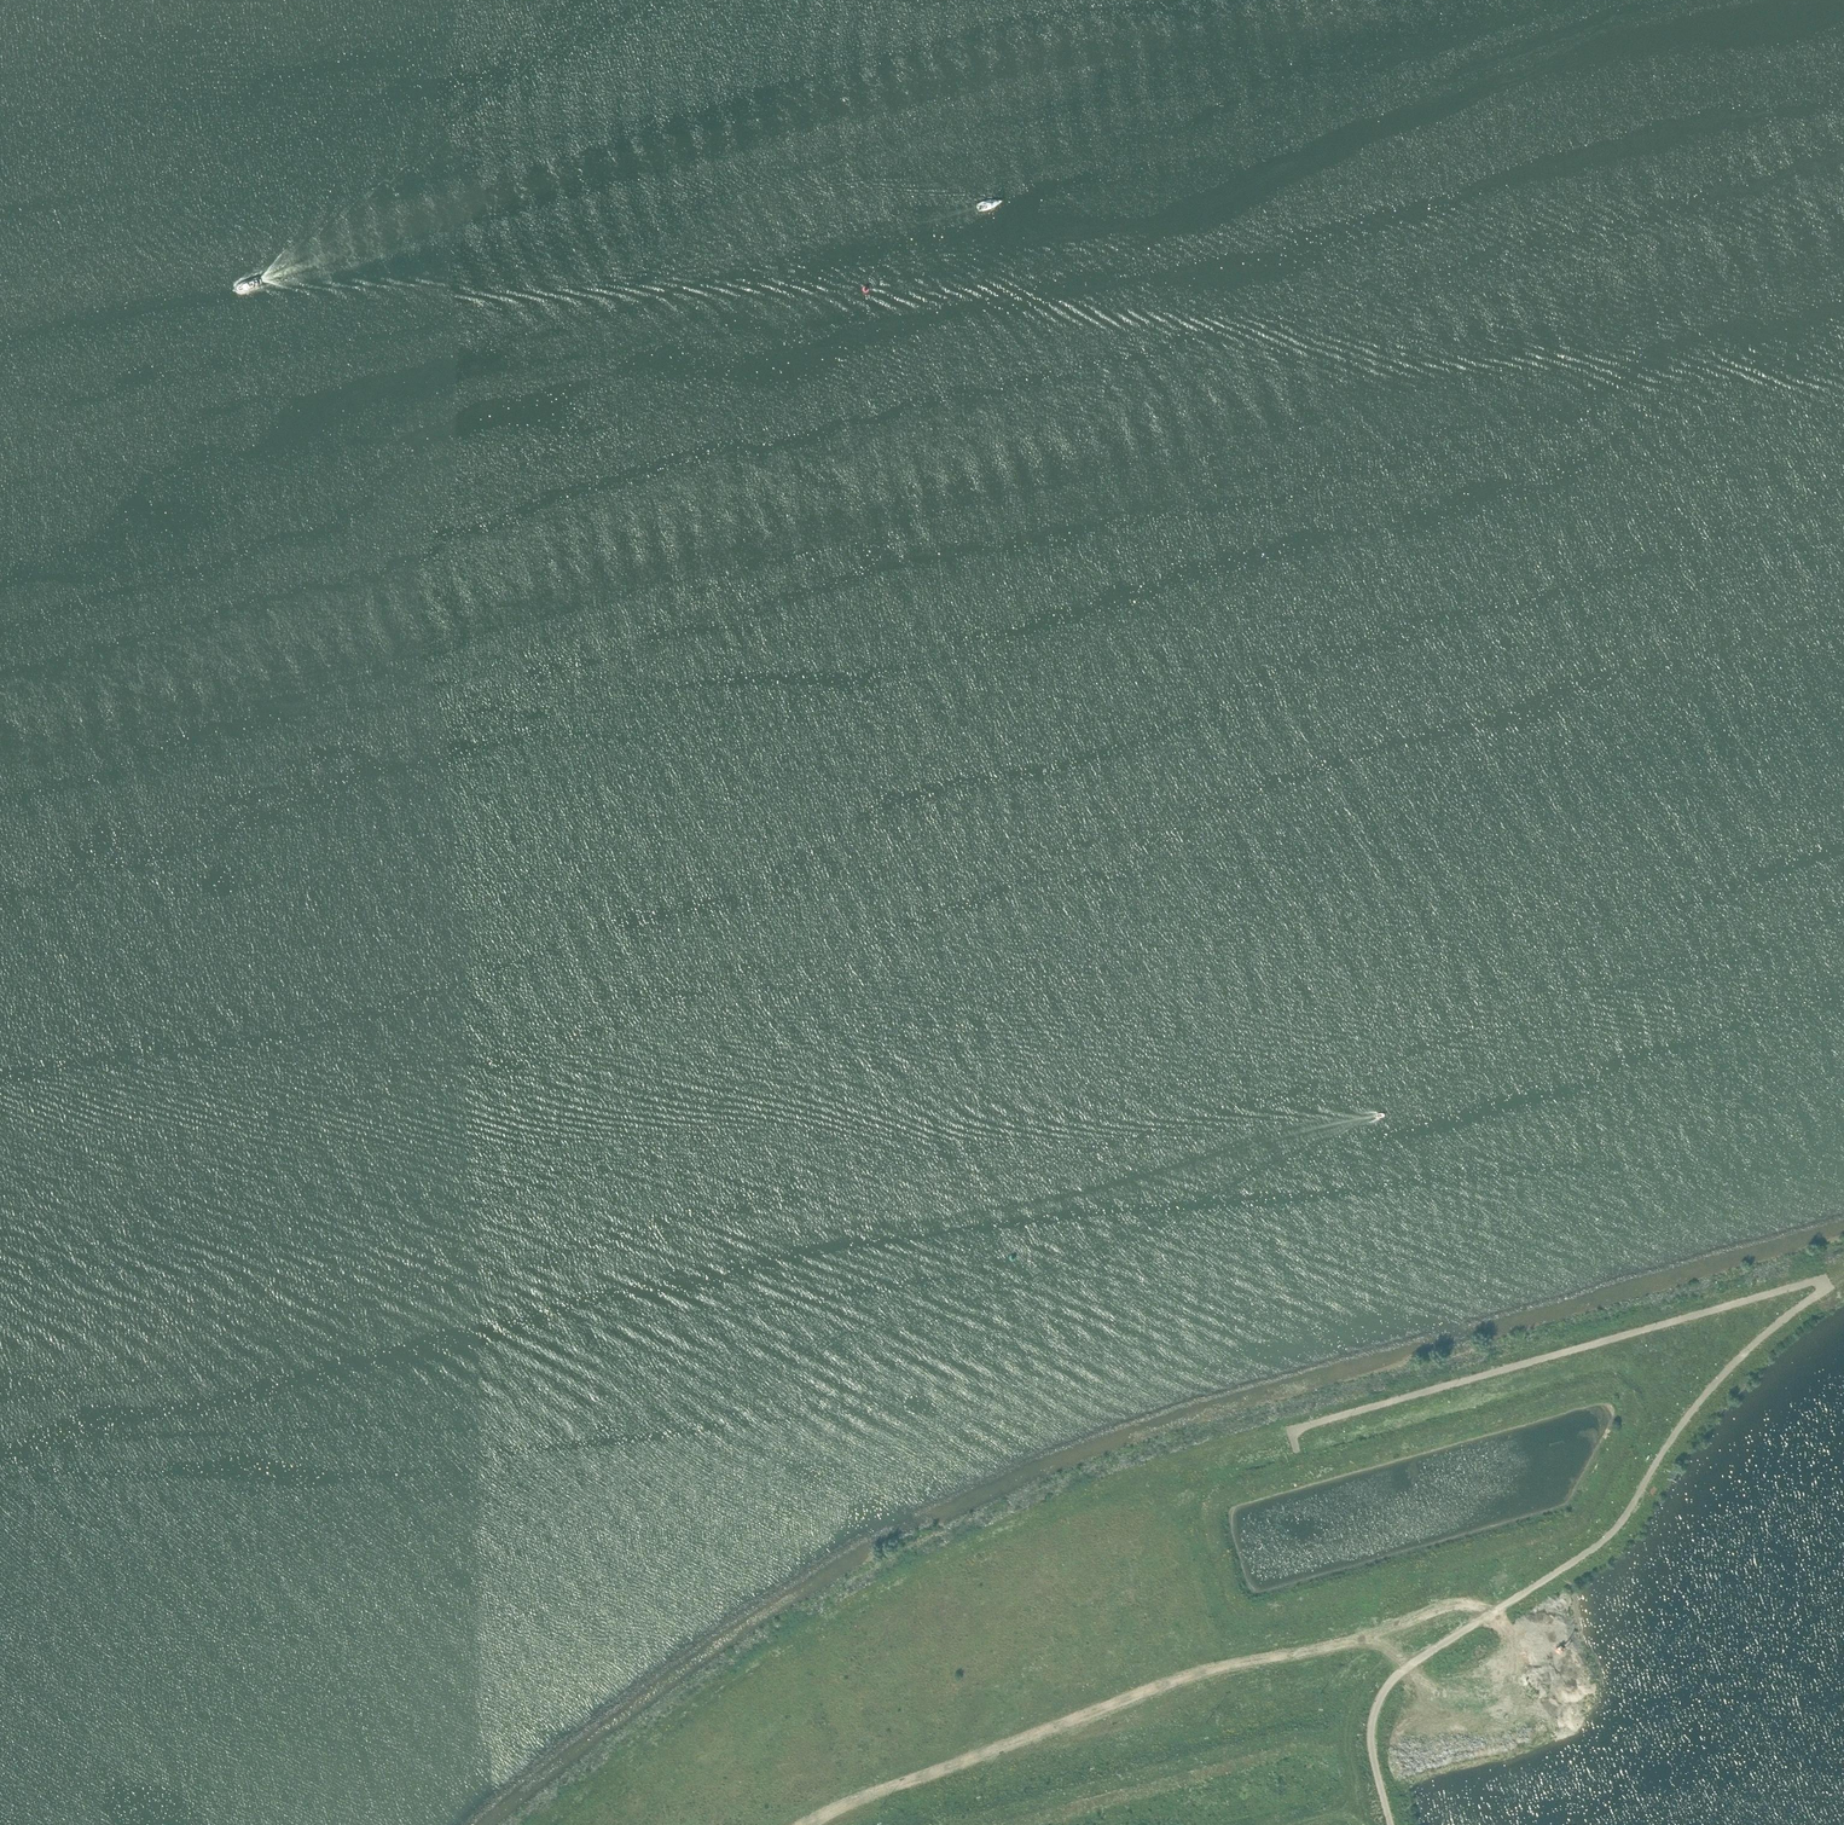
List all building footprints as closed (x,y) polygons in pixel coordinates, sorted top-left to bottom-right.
[(1278,1454),(1263,1457),(1265,1465),(1279,1461),(1278,1454)] [(1677,1473),(1682,1466),(1675,1460),(1670,1467),(1677,1473)]
